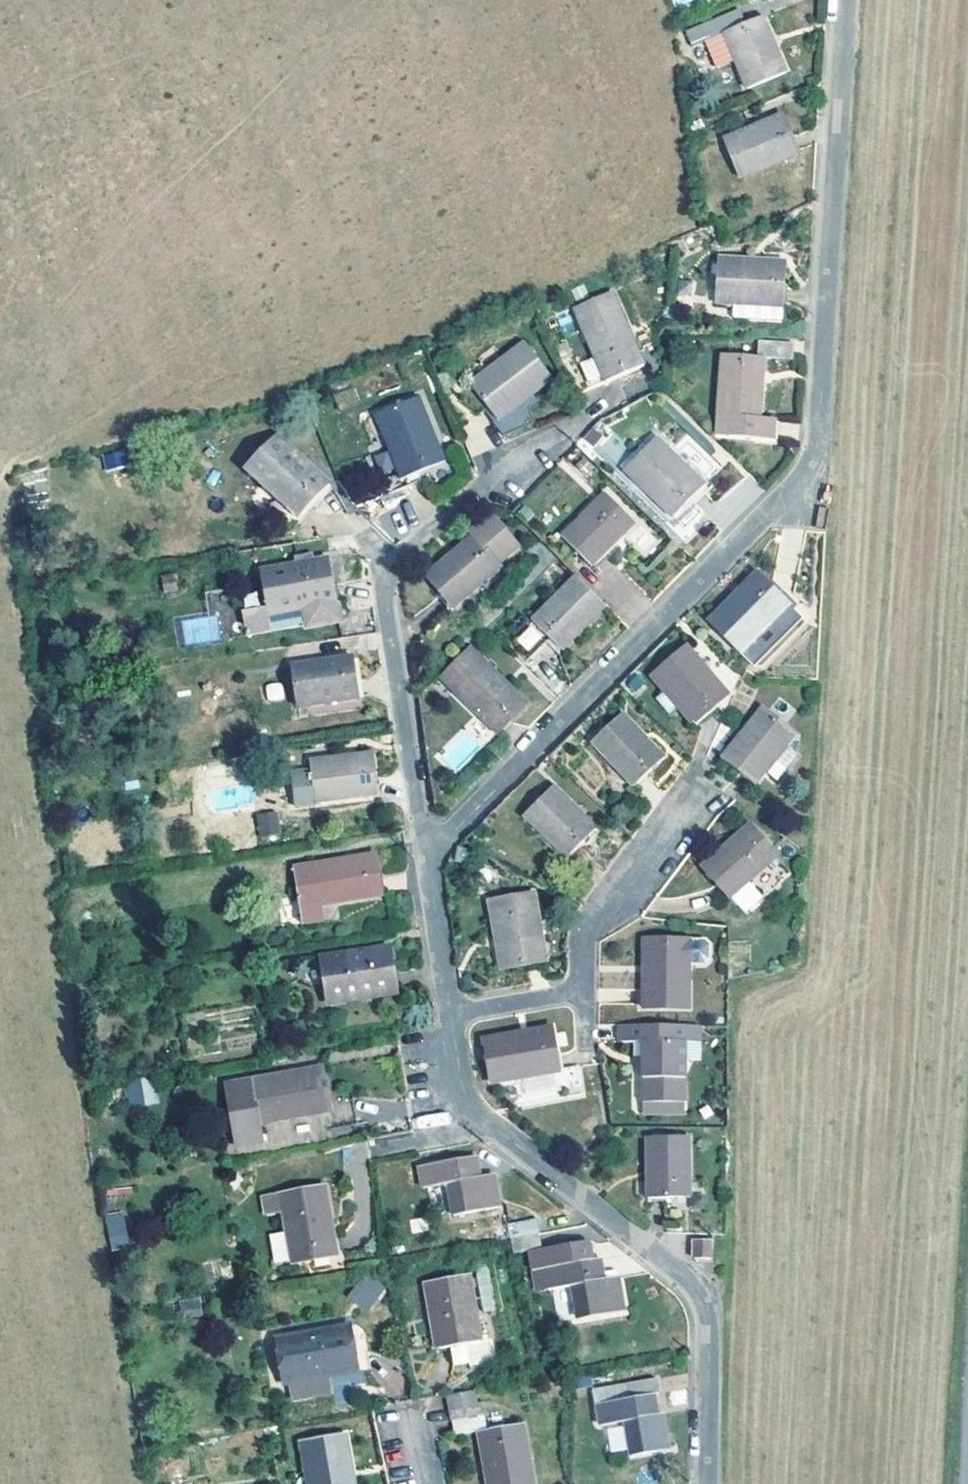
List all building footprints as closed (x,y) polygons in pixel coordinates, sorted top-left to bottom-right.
[(715,50),(726,46),(747,102),(786,87),(764,31),(747,37),(741,23),(709,35),(715,50)] [(756,144),(753,137),(726,149),(742,188),(799,164),(782,125),(767,132),(770,138),(756,144)] [(767,132),(753,137),(756,144),(770,138),(767,132)] [(755,276),(756,270),(719,268),(716,314),(784,317),(786,272),(771,271),(771,277),(755,276)] [(629,352),(635,349),(616,304),(577,320),(606,394),(646,378),(640,363),(635,365),(629,352)] [(786,326),(762,325),(761,341),(785,342),(786,326)] [(635,365),(640,363),(635,349),(629,352),(635,365)] [(760,429),(763,396),(757,395),(758,382),(764,382),(765,368),(793,369),(793,354),(759,352),(758,366),(723,363),(718,433),(729,434),(728,450),(774,454),(776,432),(760,429)] [(523,353),(494,372),(497,378),(483,388),(480,382),(467,390),(484,414),(492,427),(502,440),(527,430),(516,414),(550,390),(523,353)] [(494,372),(480,382),(483,388),(497,378),(494,372)] [(447,473),(442,458),(436,460),(431,447),(437,444),(424,409),(380,425),(403,489),(447,473)] [(487,430),(492,427),(484,414),(479,417),(487,430)] [(609,465),(625,450),(597,422),(581,438),(609,465)] [(717,449),(728,450),(729,434),(718,433),(717,449)] [(306,476),(310,471),(282,444),(250,477),(300,524),(331,491),(321,481),(316,486),(306,476)] [(436,460),(442,458),(437,444),(431,447),(436,460)] [(105,470),(129,464),(125,449),(101,455),(105,470)] [(664,517),(660,521),(671,532),(703,499),(656,452),(624,484),(648,509),(653,505),(664,517)] [(316,486),(321,481),(310,471),(306,476),(316,486)] [(648,509),(660,521),(664,517),(653,505),(648,509)] [(591,579),(613,557),(608,552),(620,541),(625,545),(633,537),(605,507),(562,549),(591,579)] [(454,570),(451,566),(427,585),(455,618),(501,579),(499,576),(520,558),(494,526),(473,543),(475,547),(464,556),(467,560),(454,570)] [(608,552),(613,557),(625,545),(620,541),(608,552)] [(464,556),(451,566),(454,570),(467,560),(464,556)] [(301,570),(317,568),(315,562),(301,564),(301,570)] [(271,613),(275,638),(343,628),(333,566),(317,568),(301,570),(266,576),(271,613)] [(161,575),(163,593),(179,592),(177,573),(161,575)] [(744,605),(738,599),(711,625),(743,658),(792,611),(760,578),(748,589),(753,595),(744,605)] [(549,625),(543,619),(533,630),(563,660),(606,618),(575,588),(554,609),(559,614),(549,625)] [(748,589),(738,599),(744,605),(753,595),(748,589)] [(554,609),(543,619),(549,625),(559,614),(554,609)] [(249,642),(275,638),(271,613),(245,617),(249,642)] [(215,614),(181,621),(186,646),(220,639),(215,614)] [(730,699),(720,688),(717,691),(705,677),(709,674),(690,653),(659,680),(698,726),(730,699)] [(527,712),(516,701),(512,705),(501,695),(506,691),(471,654),(440,684),(496,742),(527,712)] [(324,672),(323,666),(296,670),(302,711),(361,703),(355,662),(341,664),(342,670),(324,672)] [(341,664),(323,666),(324,672),(342,670),(341,664)] [(717,691),(720,688),(709,674),(705,677),(717,691)] [(284,698),(282,682),(265,684),(267,700),(284,698)] [(512,705),(516,701),(506,691),(501,695),(512,705)] [(741,752),(736,748),(726,759),(759,787),(768,777),(773,781),(771,784),(775,787),(778,785),(781,788),(794,772),(792,770),(799,761),(788,752),(799,741),(765,713),(746,735),(751,740),(741,752)] [(669,763),(657,751),(653,755),(642,743),(646,739),(625,717),(594,747),(638,792),(669,763)] [(746,735),(736,748),(741,752),(751,740),(746,735)] [(653,755),(657,751),(646,739),(642,743),(653,755)] [(343,771),(342,764),(312,768),(313,779),(292,781),(297,817),(318,815),(317,810),(379,803),(374,761),(358,762),(359,769),(343,771)] [(358,762),(342,764),(343,771),(359,769),(358,762)] [(557,791),(526,821),(569,864),(600,834),(557,791)] [(262,845),(280,842),(278,828),(259,831),(262,845)] [(754,828),(731,847),(736,852),(722,864),(717,858),(705,868),(735,901),(751,887),(781,860),(754,828)] [(731,847),(717,858),(722,864),(736,852),(731,847)] [(347,871),(346,866),(316,870),(322,912),(385,903),(379,861),(362,863),(363,869),(347,871)] [(751,887),(735,901),(751,919),(767,904),(751,887)] [(505,957),(499,958),(501,971),(547,965),(537,899),(491,906),(496,942),(503,942),(505,957)] [(496,942),(499,958),(505,957),(503,942),(496,942)] [(707,944),(691,944),(645,944),(645,960),(651,959),(651,977),(645,976),(645,1013),(691,1012),(691,968),(707,968),(711,964),(711,948),(707,944)] [(394,954),(325,964),(331,1009),(400,999),(394,954)] [(521,1043),(520,1035),(486,1041),(494,1087),(560,1076),(552,1030),(538,1032),(539,1040),(521,1043)] [(652,1078),(645,1078),(646,1109),(687,1109),(688,1047),(655,1047),(655,1032),(623,1031),(623,1048),(645,1049),(645,1062),(652,1062),(652,1078)] [(538,1032),(520,1035),(521,1043),(539,1040),(538,1032)] [(148,1075),(123,1085),(133,1109),(158,1099),(148,1075)] [(320,1075),(303,1078),(304,1085),(288,1087),(287,1081),(229,1090),(240,1152),(265,1148),(262,1132),(327,1120),(322,1088),(320,1075)] [(303,1078),(287,1081),(288,1087),(304,1085),(303,1078)] [(322,1088),(327,1120),(330,1137),(357,1132),(352,1100),(349,1095),(344,1091),(337,1089),(331,1088),(328,1087),(322,1088)] [(448,1112),(414,1116),(415,1128),(450,1124),(448,1112)] [(654,1186),(648,1186),(648,1204),(690,1204),(691,1145),(648,1144),(648,1174),(654,1173),(654,1186)] [(478,1163),(421,1173),(425,1197),(450,1193),(455,1223),(501,1216),(496,1182),(481,1184),(478,1163)] [(106,1204),(133,1198),(130,1184),(103,1190),(106,1204)] [(338,1263),(335,1248),(331,1249),(327,1231),(332,1230),(327,1198),(283,1205),(295,1271),(338,1263)] [(111,1248),(129,1245),(124,1211),(105,1214),(111,1248)] [(513,1246),(543,1241),(541,1228),(511,1233),(513,1246)] [(331,1249),(335,1248),(332,1230),(327,1231),(331,1249)] [(547,1275),(550,1297),(577,1293),(581,1323),(628,1315),(623,1285),(608,1287),(605,1266),(597,1267),(595,1252),(590,1249),(546,1255),(543,1241),(513,1246),(515,1260),(533,1257),(535,1277),(547,1275)] [(713,1245),(698,1245),(698,1263),(713,1263),(713,1245)] [(346,1296),(366,1313),(386,1289),(366,1273),(346,1296)] [(482,1276),(489,1317),(499,1315),(492,1274),(482,1276)] [(538,1298),(550,1297),(547,1275),(535,1277),(538,1298)] [(484,1347),(481,1334),(475,1334),(472,1318),(478,1317),(472,1282),(427,1290),(438,1355),(484,1347)] [(200,1297),(179,1299),(181,1317),(202,1315),(200,1297)] [(475,1334),(481,1334),(478,1317),(472,1318),(475,1334)] [(318,1345),(317,1339),(282,1345),(289,1389),(356,1378),(348,1333),(333,1336),(335,1342),(318,1345)] [(333,1336),(317,1339),(318,1345),(335,1342),(333,1336)] [(658,1385),(597,1394),(602,1432),(628,1428),(633,1461),(668,1456),(663,1421),(657,1421),(654,1400),(660,1399),(658,1385)] [(486,1468),(489,1483),(536,1483),(527,1431),(489,1437),(483,1396),(456,1401),(460,1424),(455,1425),(457,1441),(481,1438),(483,1451),(489,1450),(492,1467),(486,1468)] [(345,1476),(352,1475),(345,1440),(301,1448),(307,1483),(346,1483),(345,1476)] [(483,1451),(486,1468),(492,1467),(489,1450),(483,1451)] [(352,1475),(345,1476),(346,1483),(354,1483),(352,1475)]
